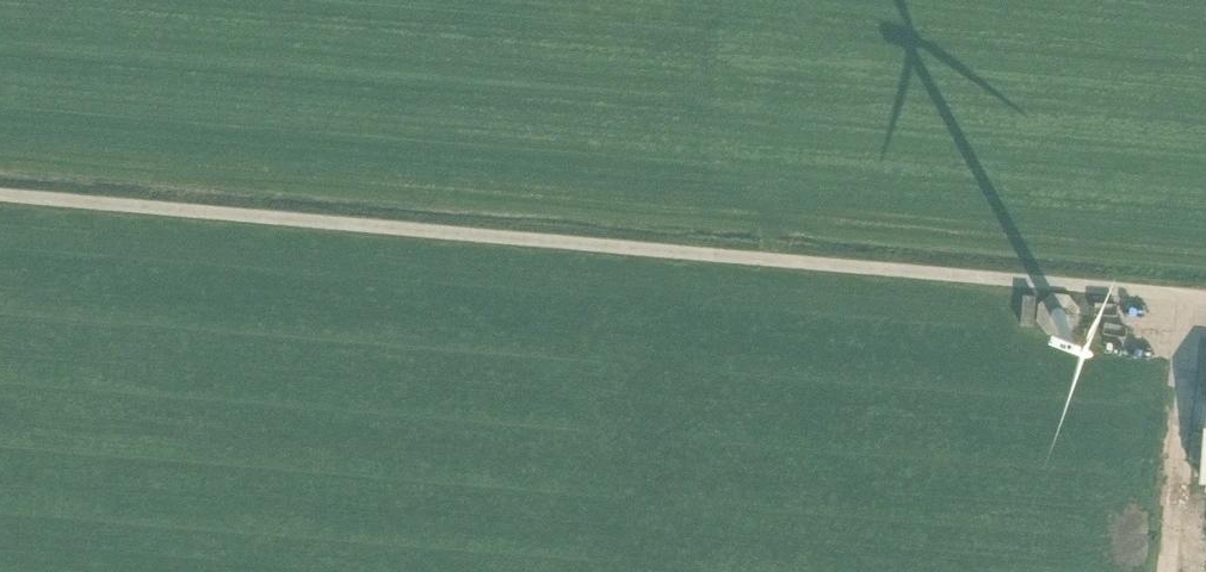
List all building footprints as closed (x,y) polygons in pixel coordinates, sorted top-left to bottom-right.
[(1034,295),(1022,294),(1019,323),(1031,324),(1034,295)]
